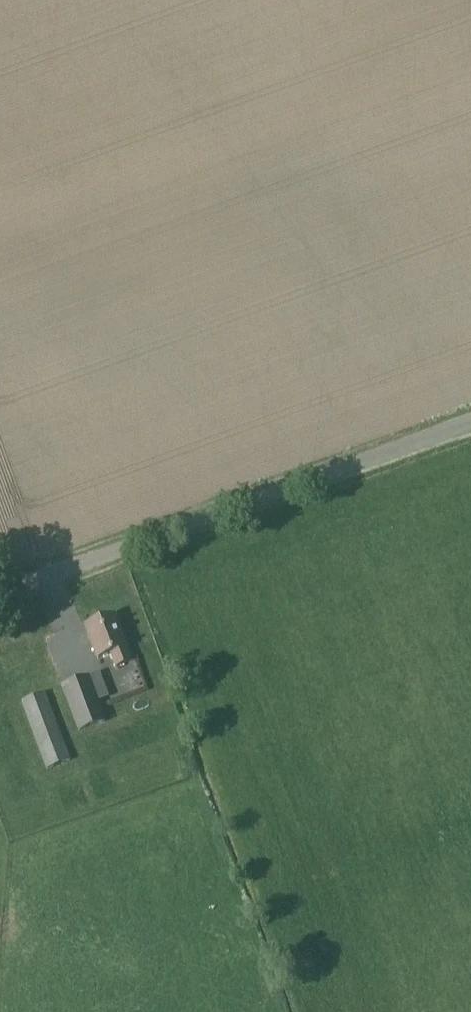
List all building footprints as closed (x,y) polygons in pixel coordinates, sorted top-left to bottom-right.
[(131,661),(114,616),(85,627),(96,659),(110,654),(115,667),(131,661)] [(99,671),(60,686),(77,733),(106,722),(98,702),(109,697),(99,671)] [(71,761),(45,693),(20,702),(46,770),(71,761)]
